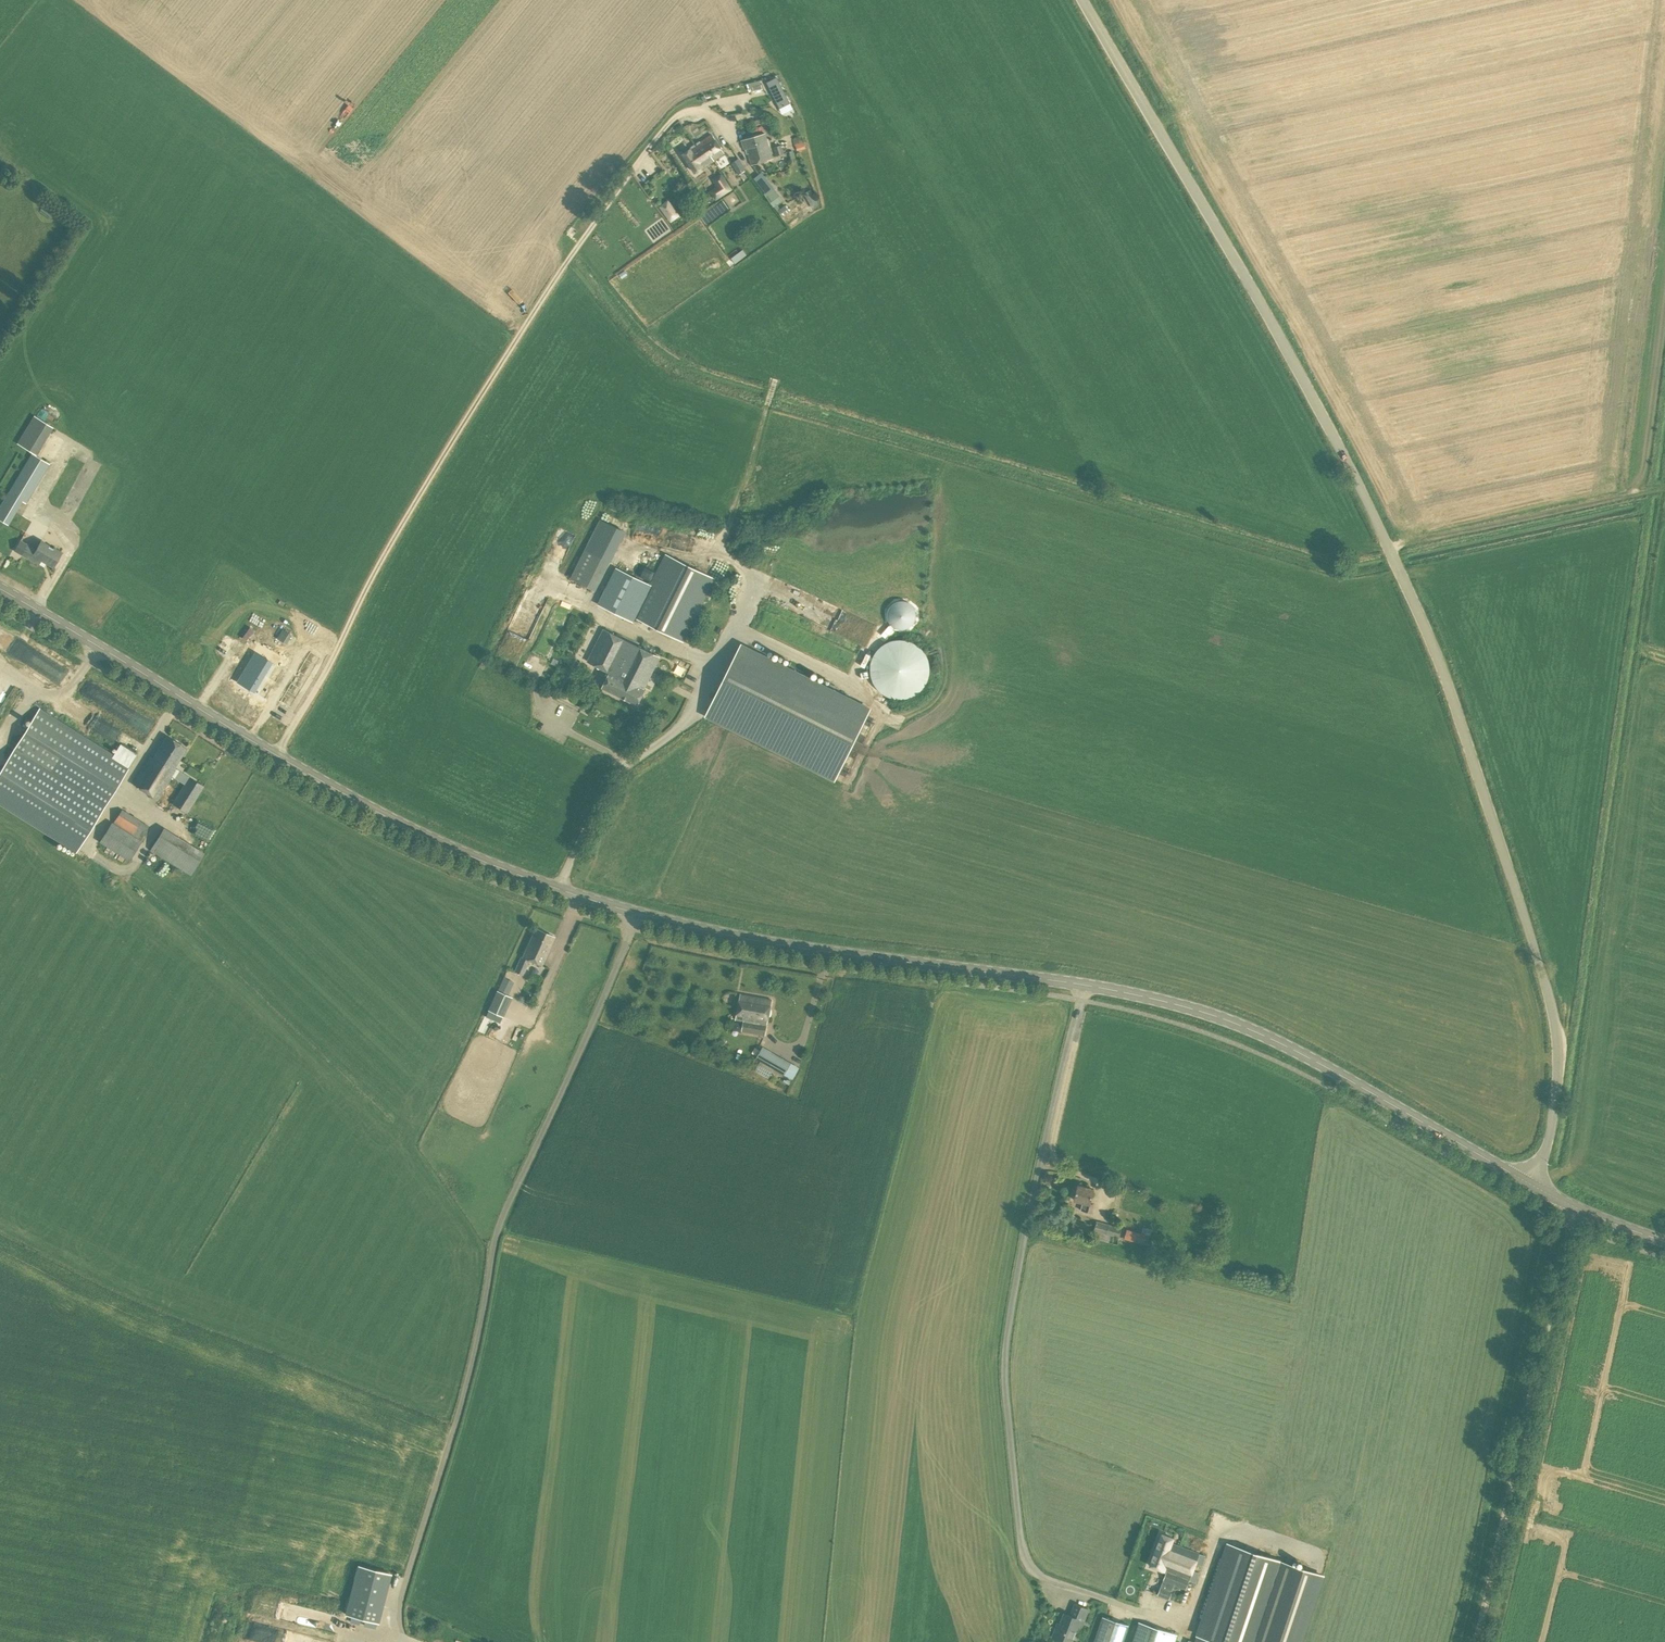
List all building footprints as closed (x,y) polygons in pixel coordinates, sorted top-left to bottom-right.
[(777,79),(767,83),(777,109),(787,105),(777,79)] [(751,164),(772,158),(764,134),(741,141),(744,148),(746,149),(751,164)] [(710,154),(714,159),(723,153),(711,135),(695,146),(698,151),(699,151),(704,158),(710,154)] [(797,151),(805,148),(803,141),(795,144),(797,151)] [(776,156),(783,154),(781,145),(774,147),(776,156)] [(713,160),(714,159),(710,154),(704,158),(699,151),(698,151),(695,146),(682,154),(694,173),(696,172),(698,172),(701,170),(701,168),(713,160)] [(739,175),(747,170),(739,158),(731,163),(739,175)] [(732,167),(724,170),(732,187),(740,183),(732,167)] [(721,172),(711,178),(716,186),(709,190),(715,200),(732,189),(721,172)] [(773,206),(782,200),(773,187),(764,193),(773,206)] [(668,199),(659,206),(671,222),(680,215),(668,199)] [(813,208),(819,205),(816,199),(810,203),(813,208)] [(724,208),(730,218),(736,215),(730,205),(724,208)] [(785,205),(777,211),(782,216),(789,211),(785,205)] [(742,249),(738,253),(742,258),(746,255),(742,249)] [(42,455),(55,425),(36,417),(23,446),(42,455)] [(31,453),(8,493),(18,499),(26,503),(50,463),(31,453)] [(22,512),(13,526),(17,528),(25,515),(22,512)] [(592,589),(622,531),(600,520),(571,578),(592,589)] [(41,541),(37,549),(21,541),(16,551),(39,564),(41,560),(53,567),(61,552),(41,541)] [(651,584),(628,573),(616,567),(597,605),(632,622),(634,617),(683,642),(715,579),(666,554),(651,584)] [(276,638),(286,644),(292,635),(282,629),(276,638)] [(637,705),(645,689),(643,688),(659,657),(603,629),(588,661),(610,672),(602,687),(637,705)] [(873,655),(872,658),(871,661),(870,664),(870,667),(870,670),(870,673),(871,676),(872,679),(873,682),(874,684),(876,687),(878,689),(880,691),(882,693),(885,695),(888,696),(891,697),(894,698),(897,698),(900,698),(903,698),(906,698),(909,697),(911,696),(914,695),(917,693),(919,691),(921,689),(923,687),(925,684),(926,681),(927,679),(928,676),(929,673),(929,670),(929,667),(929,664),(928,661),(927,658),(926,655),(924,652),(922,650),(920,648),(918,646),(915,644),(913,643),(910,641),(907,640),(904,640),(901,640),(898,640),(895,640),(892,640),(889,641),(886,643),(884,644),(881,646),(879,648),(877,650),(875,653),(873,655)] [(835,781),(871,708),(741,643),(705,716),(835,781)] [(35,663),(40,651),(26,646),(21,658),(35,663)] [(259,655),(242,683),(258,693),(275,665),(259,655)] [(538,659),(535,663),(545,670),(548,667),(538,659)] [(9,756),(0,771),(0,804),(76,853),(101,812),(127,771),(127,770),(137,754),(120,743),(114,754),(39,708),(9,756)] [(175,767),(186,749),(167,736),(153,758),(151,757),(134,783),(158,799),(172,777),(184,784),(172,803),(187,813),(204,786),(175,767)] [(149,826),(121,809),(113,822),(112,822),(99,842),(129,861),(142,841),(140,840),(149,826)] [(190,875),(204,852),(163,827),(150,850),(190,875)] [(541,965),(554,936),(535,928),(522,956),(515,972),(523,976),(530,960),(541,965)] [(497,990),(492,1000),(507,1007),(512,997),(497,990)] [(765,1035),(766,1025),(771,999),(741,993),(735,1020),(743,1022),(741,1031),(765,1035)] [(784,1074),(791,1062),(762,1046),(756,1058),(784,1074)] [(768,1078),(772,1072),(758,1064),(755,1070),(768,1078)] [(1091,1213),(1094,1204),(1090,1203),(1093,1189),(1078,1185),(1074,1200),(1082,1202),(1080,1210),(1091,1213)] [(1071,1229),(1088,1232),(1090,1224),(1073,1220),(1071,1229)] [(1117,1244),(1121,1227),(1097,1221),(1093,1238),(1117,1244)] [(1150,1245),(1154,1230),(1140,1227),(1139,1232),(1127,1229),(1124,1239),(1150,1245)] [(1167,1570),(1189,1579),(1198,1553),(1171,1543),(1173,1538),(1161,1534),(1150,1565),(1164,1570),(1165,1569),(1167,1570)] [(1324,1575),(1227,1542),(1196,1635),(1197,1635),(1195,1641),(1302,1641),(1324,1575)] [(1185,1588),(1189,1579),(1167,1570),(1158,1594),(1169,1599),(1172,1592),(1169,1591),(1172,1584),(1185,1588)] [(382,1611),(348,1602),(345,1614),(379,1623),(382,1611)] [(1087,1609),(1075,1605),(1071,1616),(1064,1613),(1060,1623),(1058,1623),(1052,1637),(1067,1641),(1070,1641),(1075,1630),(1079,1631),(1087,1609)] [(1128,1625),(1102,1617),(1094,1641),(1122,1641),(1128,1625)] [(1175,1636),(1139,1624),(1133,1641),(1173,1641),(1175,1636)]
